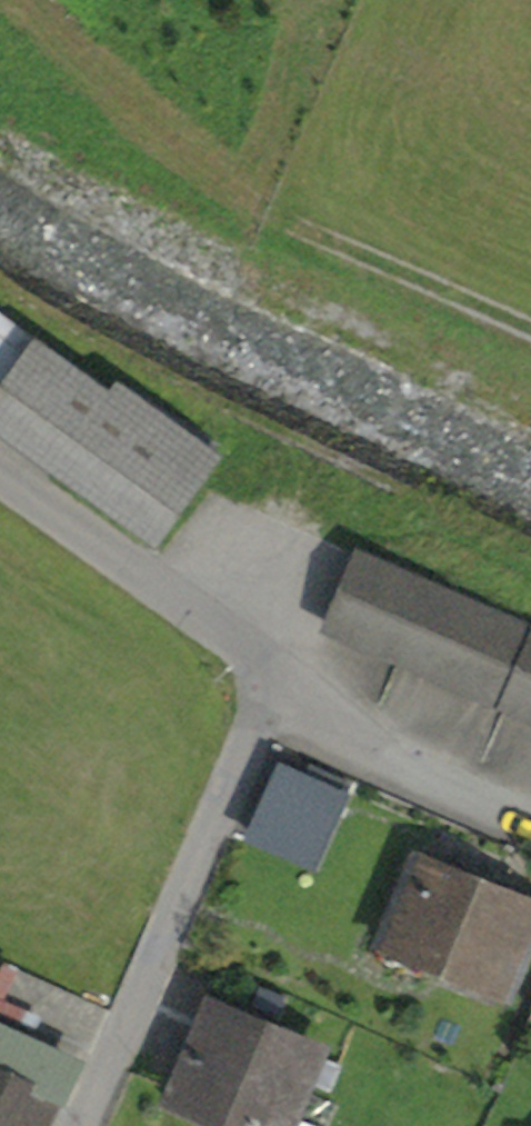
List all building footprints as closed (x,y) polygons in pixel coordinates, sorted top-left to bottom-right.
[(0,317),(0,427),(154,537),(212,456),(117,388),(111,396),(0,317)] [(359,556),(327,627),(399,658),(430,587),(359,556)] [(430,587),(399,658),(435,675),(466,603),(430,587)] [(466,603),(435,675),(470,690),(502,618),(466,603)] [(470,690),(506,706),(530,649),(530,631),(502,618),(470,690)] [(506,706),(530,717),(530,649),(506,706)] [(242,839),(313,871),(350,793),(278,760),(242,839)] [(384,940),(505,990),(530,929),(530,906),(476,883),(479,877),(421,853),(384,940)] [(179,1095),(255,1125),(280,1125),(300,1077),(309,1056),(310,1053),(213,1012),(179,1095)] [(72,1066),(0,1034),(0,1125),(45,1125),(72,1066)] [(300,1077),(329,1089),(338,1067),(309,1056),(300,1077)]
